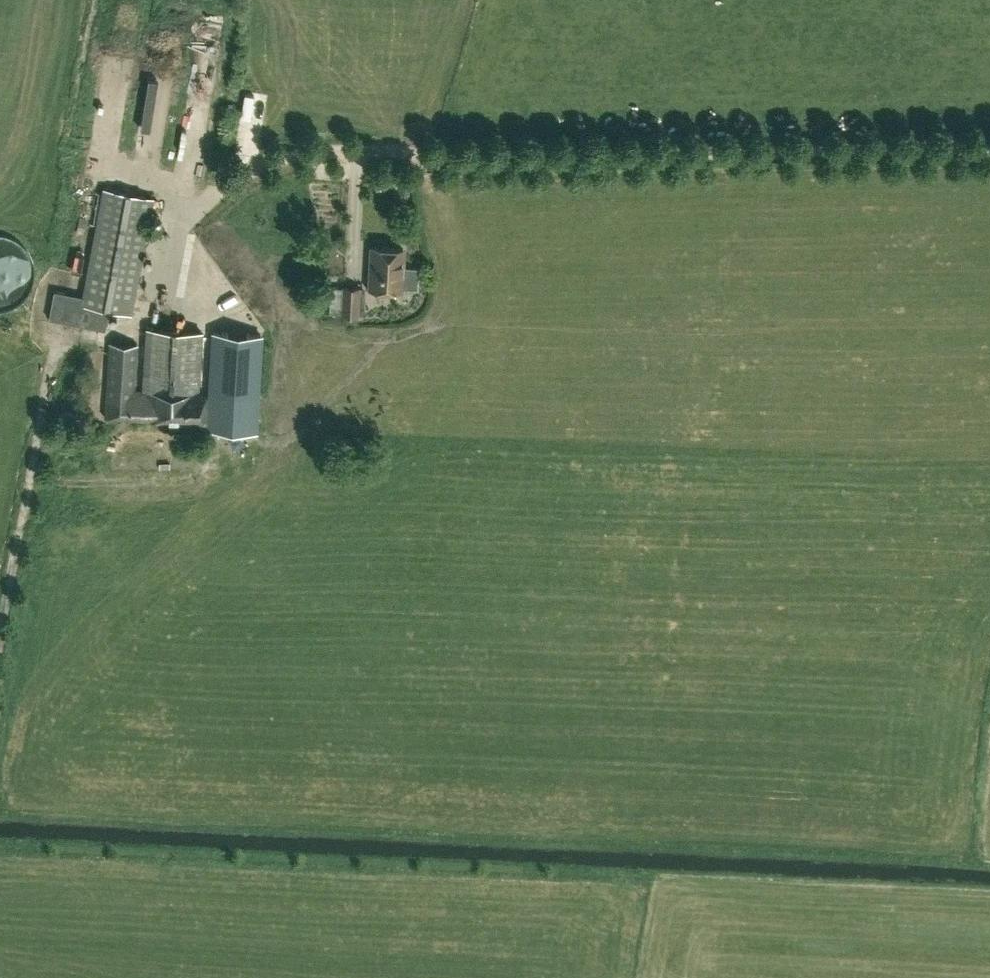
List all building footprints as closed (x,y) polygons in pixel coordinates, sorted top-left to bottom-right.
[(396,199),(404,198),(407,194),(406,188),(402,185),(394,186),(391,190),(392,196),(396,199)] [(81,304),(109,309),(131,314),(154,198),(104,188),(83,296),(81,304)] [(402,266),(403,248),(373,246),(370,288),(400,290),(401,286),(417,287),(418,267),(402,266)] [(357,315),(358,287),(344,286),(343,315),(357,315)] [(81,304),(83,296),(54,291),(49,318),(105,329),(109,309),(81,304)] [(103,417),(202,422),(203,394),(200,393),(201,333),(146,328),(143,383),(136,383),(139,345),(108,343),(103,417)] [(212,332),(208,427),(259,430),(263,335),(212,332)] [(63,417),(74,417),(75,405),(64,405),(63,417)]
